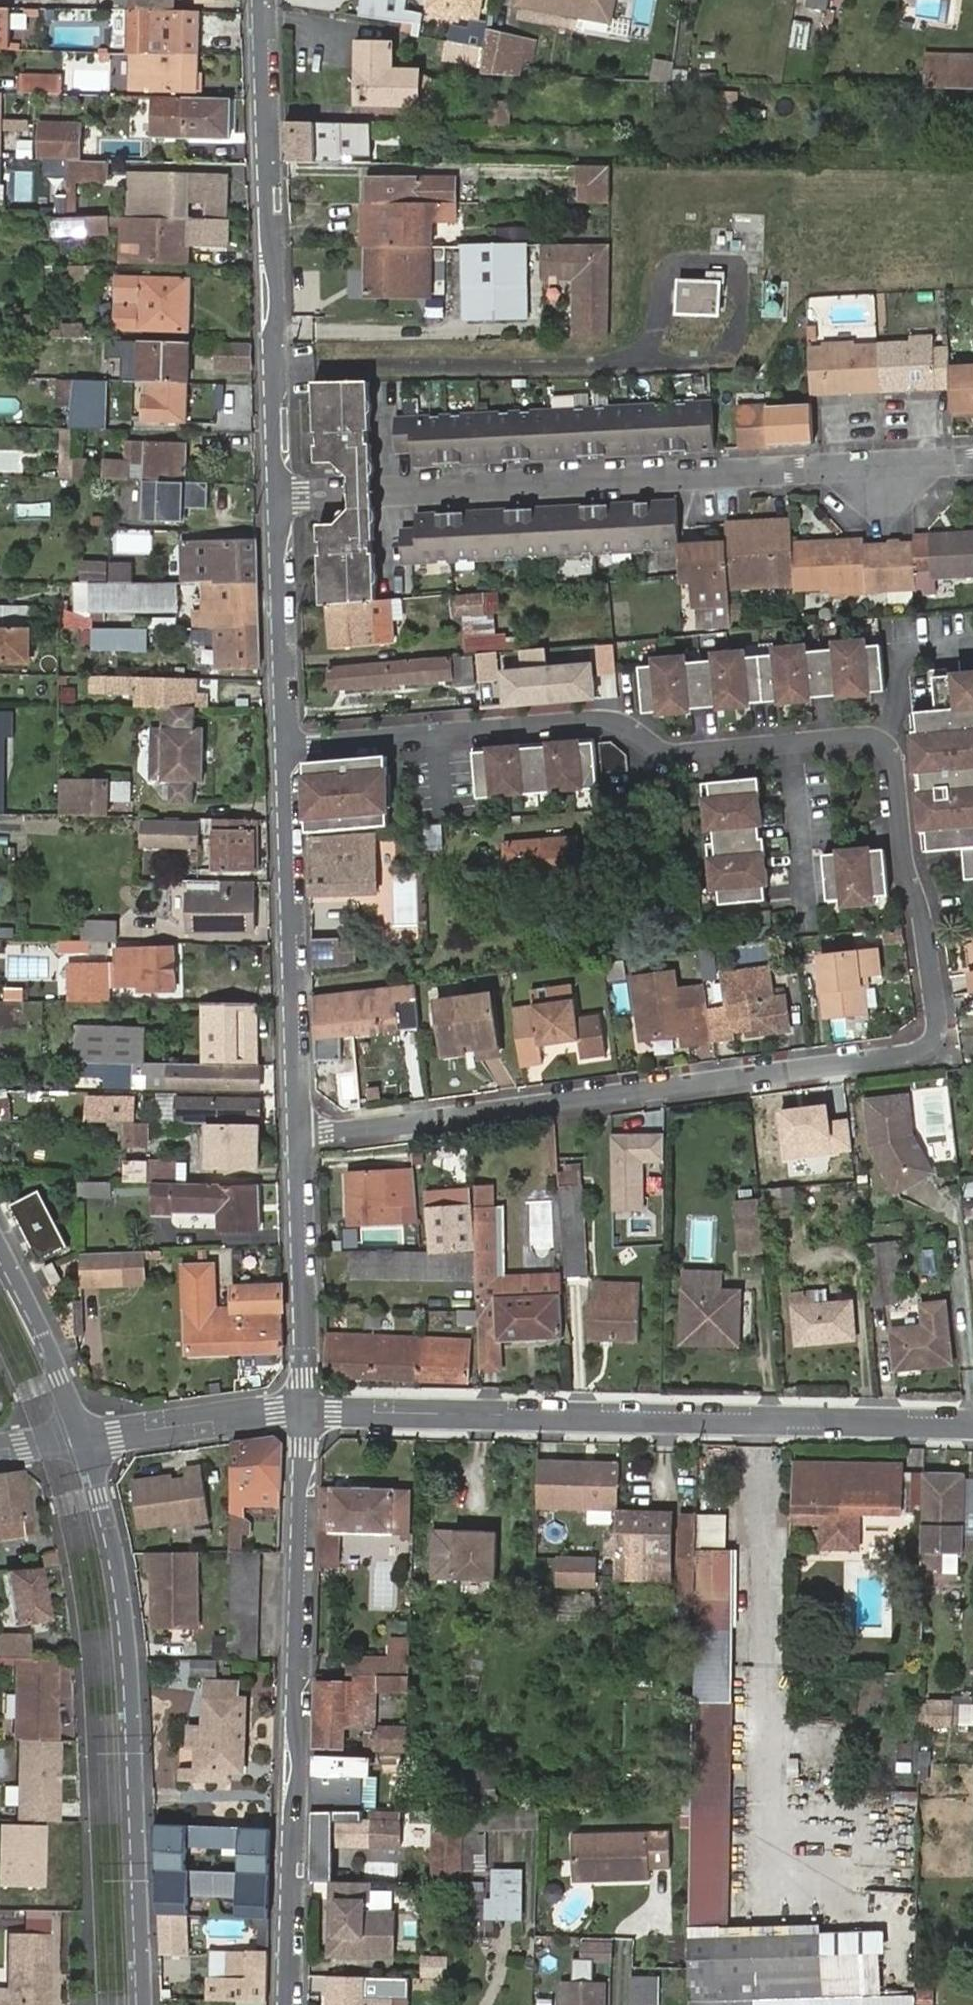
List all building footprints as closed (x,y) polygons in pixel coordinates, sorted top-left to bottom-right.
[(173,13),(173,0),(137,0),(138,3),(131,3),(131,12),(139,12),(173,13)] [(357,19),(402,25),(416,27),(416,24),(423,24),(425,11),(413,10),(415,0),(395,0),(394,0),(360,0),(359,11),(357,19)] [(450,46),(485,51),(487,30),(491,0),(432,0),(430,14),(471,20),(470,31),(452,28),(450,46)] [(610,26),(613,0),(519,0),(517,14),(610,26)] [(824,0),(802,0),(801,11),(823,12),(824,0)] [(0,9),(0,50),(13,50),(14,9),(0,9)] [(198,56),(199,13),(173,13),(139,12),(139,54),(152,54),(198,56)] [(804,50),(808,22),(790,20),(786,48),(804,50)] [(416,27),(402,25),(401,36),(414,38),(416,27)] [(481,77),(523,79),(527,48),(529,38),(487,30),(485,51),(482,70),(481,77)] [(450,46),(449,46),(445,65),(482,70),(485,51),(450,46)] [(357,70),(354,107),(419,110),(433,110),(434,86),(417,76),(391,74),(392,49),(366,48),(365,70),(357,70)] [(365,70),(366,48),(358,48),(357,70),(365,70)] [(198,92),(199,56),(198,56),(152,54),(139,54),(132,54),(131,90),(198,92)] [(952,91),(972,92),(972,56),(951,57),(952,91)] [(952,91),(951,57),(927,57),(927,91),(952,91)] [(651,83),(657,84),(672,84),(674,67),(652,65),(651,83)] [(63,76),(20,75),(20,94),(62,95),(63,76)] [(230,140),(231,99),(153,97),(152,137),(230,140)] [(493,102),(493,123),(508,124),(510,104),(493,102)] [(718,105),(717,132),(738,132),(739,105),(718,105)] [(67,160),(73,160),(80,160),(81,124),(41,123),(39,159),(67,160)] [(370,165),(371,127),(354,127),(286,126),(287,164),(370,165)] [(37,146),(28,146),(27,159),(36,160),(37,146)] [(109,181),(110,161),(100,161),(80,160),(73,160),(72,180),(109,181)] [(609,185),(609,168),(581,167),(581,186),(609,185)] [(226,178),(130,175),(129,217),(135,218),(189,219),(189,204),(206,204),(206,219),(225,220),(226,178)] [(366,207),(451,205),(452,181),(365,182),(366,207)] [(72,211),(72,183),(63,183),(63,211),(72,211)] [(609,202),(609,185),(581,186),(581,202),(609,202)] [(365,207),(364,250),(365,250),(426,249),(425,223),(451,222),(452,205),(451,205),(366,207),(365,207)] [(57,216),(57,232),(109,233),(109,228),(109,217),(57,216)] [(129,217),(109,217),(109,228),(124,228),(124,262),(134,262),(135,231),(135,218),(129,217)] [(228,245),(228,220),(225,220),(206,219),(189,219),(135,218),(135,231),(134,262),(188,263),(188,244),(189,233),(197,233),(196,244),(228,245)] [(197,233),(189,233),(188,244),(196,244),(197,233)] [(574,278),(575,342),(608,341),(609,247),(539,248),(540,278),(574,278)] [(466,320),(526,319),(526,248),(488,248),(463,249),(452,249),(450,249),(450,279),(466,279),(466,320)] [(541,319),(540,278),(539,248),(526,248),(526,319),(541,319)] [(426,249),(365,250),(365,298),(422,299),(423,258),(430,257),(430,249),(426,249)] [(95,269),(66,268),(66,290),(95,291),(95,269)] [(118,330),(160,332),(161,332),(190,333),(191,278),(119,277),(118,330)] [(678,317),(719,319),(721,287),(679,285),(678,317)] [(22,332),(40,331),(38,312),(21,314),(22,332)] [(90,337),(90,327),(90,320),(58,319),(57,336),(90,337)] [(161,343),(189,344),(190,333),(161,332),(160,332),(161,343)] [(94,341),(65,340),(65,355),(94,356),(94,341)] [(161,343),(140,343),(140,382),(188,383),(189,344),(161,343)] [(251,346),(214,345),(214,370),(251,371),(251,346)] [(951,370),(950,352),(934,353),(933,346),(879,348),(882,392),(952,388),(951,370)] [(809,352),(813,396),(882,392),(879,348),(809,352)] [(952,397),(972,396),(972,369),(951,370),(952,388),(952,397)] [(62,379),(59,380),(58,394),(63,399),(90,401),(91,381),(76,380),(62,379)] [(112,402),(113,381),(108,381),(91,381),(90,401),(91,402),(112,402)] [(372,436),(370,381),(315,381),(316,439),(329,438),(329,449),(317,450),(317,469),(337,468),(372,466),(371,447),(368,447),(368,436),(372,436)] [(188,383),(140,382),(139,422),(187,423),(188,383)] [(813,404),(769,407),(768,392),(738,393),(742,449),(816,445),(813,404)] [(952,397),(953,414),(972,413),(972,396),(952,397)] [(717,451),(714,405),(675,407),(678,453),(717,451)] [(678,453),(675,407),(634,408),(636,455),(678,453)] [(636,455),(634,408),(594,410),(597,457),(636,455)] [(597,457),(594,410),(554,411),(557,458),(597,457)] [(557,458),(554,411),(519,412),(522,460),(557,458)] [(522,460),(519,412),(485,413),(488,462),(522,460)] [(450,415),(451,463),(488,462),(485,413),(450,415)] [(451,463),(450,415),(395,416),(395,451),(412,451),(413,466),(451,463)] [(70,456),(70,430),(59,429),(59,455),(70,456)] [(329,438),(316,439),(314,439),(314,450),(317,450),(329,449),(329,438)] [(145,482),(183,483),(184,442),(142,441),(142,446),(132,445),(132,465),(102,463),(102,480),(145,482)] [(59,455),(59,479),(70,480),(70,456),(59,455)] [(71,480),(84,480),(84,463),(74,463),(72,463),(71,480)] [(373,481),(372,466),(337,468),(350,482),(373,481)] [(373,480),(350,482),(351,495),(351,512),(374,511),(373,493),(373,480)] [(205,509),(205,483),(183,483),(145,482),(144,521),(182,523),(182,508),(205,509)] [(681,528),(680,504),(638,506),(640,553),(682,551),(682,547),(681,528)] [(640,553),(638,506),(599,508),(600,555),(640,553)] [(600,555),(599,508),(560,511),(561,557),(600,555)] [(375,526),(374,511),(351,512),(336,528),(375,526)] [(560,511),(525,512),(526,558),(561,557),(560,511)] [(490,514),(492,560),(526,558),(525,512),(490,514)] [(455,515),(458,561),(492,560),(490,514),(455,515)] [(455,515),(420,517),(421,531),(406,532),(407,565),(416,566),(416,563),(458,561),(455,515)] [(796,590),(794,547),(793,521),(775,522),(776,529),(761,530),(760,523),(755,523),(755,525),(729,526),(730,544),(730,593),(796,590)] [(776,529),(775,522),(760,523),(761,530),(776,529)] [(322,559),(323,608),(327,608),(378,604),(375,557),(373,557),(373,543),(376,543),(375,526),(336,528),(321,529),(321,545),(332,545),(333,558),(322,559)] [(923,536),(922,538),(914,538),(914,545),(915,582),(972,580),(972,535),(923,536)] [(257,586),(255,540),(212,541),(212,542),(211,542),(211,543),(187,543),(187,585),(257,586)] [(865,593),(863,548),(863,540),(846,541),(846,545),(794,547),(796,590),(796,592),(830,590),(830,598),(865,596),(865,593)] [(730,593),(730,544),(682,546),(682,551),(683,576),(685,583),(690,582),(691,607),(731,606),(730,593)] [(318,559),(322,559),(333,558),(332,545),(321,545),(317,546),(318,559)] [(915,582),(914,545),(863,548),(865,593),(916,590),(915,582)] [(78,557),(76,577),(102,579),(103,559),(78,557)] [(86,608),(87,584),(71,584),(71,614),(85,620),(86,608)] [(257,586),(187,585),(87,584),(86,608),(143,609),(143,611),(189,610),(199,609),(199,630),(258,629),(257,586)] [(455,619),(485,617),(483,598),(453,600),(455,619)] [(378,604),(327,608),(332,652),(375,647),(395,645),(391,603),(378,604)] [(23,629),(29,629),(29,608),(0,607),(0,629),(23,629)] [(189,630),(199,630),(199,609),(189,610),(189,630)] [(731,609),(731,632),(741,631),(740,609),(731,609)] [(496,616),(485,617),(455,619),(463,626),(465,636),(497,633),(496,616)] [(23,664),(23,629),(0,629),(0,664),(23,664)] [(88,629),(64,629),(65,645),(88,645),(88,629)] [(146,652),(146,630),(88,629),(88,645),(89,652),(146,652)] [(260,671),(258,629),(199,630),(189,630),(189,645),(199,644),(198,641),(215,641),(215,671),(215,672),(260,671)] [(506,633),(497,633),(465,636),(467,653),(508,650),(506,637),(506,633)] [(517,636),(506,637),(508,650),(518,649),(517,636)] [(852,699),(869,697),(869,693),(882,692),(878,646),(864,647),(863,640),(847,641),(852,699)] [(200,667),(215,671),(215,641),(198,641),(199,644),(200,667)] [(836,700),(852,699),(847,641),(831,643),(831,651),(818,652),(822,698),(835,696),(836,700)] [(771,644),(757,645),(758,657),(772,656),(771,649),(771,644)] [(793,705),(810,703),(809,699),(822,698),(818,652),(805,653),(804,646),(787,647),(793,705)] [(776,706),(793,705),(787,647),(771,649),(772,656),(758,657),(762,703),(775,702),(776,706)] [(732,710),(749,708),(749,704),(762,703),(758,657),(744,658),(743,651),(727,653),(732,710)] [(715,712),(732,710),(727,653),(710,654),(711,661),(698,663),(702,709),(715,708),(715,712)] [(470,656),(450,659),(450,661),(332,672),(333,692),(451,680),(454,685),(473,683),(470,656)] [(672,715),(689,714),(689,710),(702,709),(698,663),(684,664),(684,657),(667,658),(672,715)] [(655,717),(672,715),(667,658),(651,660),(652,667),(638,669),(642,714),(655,713),(655,717)] [(593,664),(500,671),(503,708),(596,701),(593,664)] [(135,695),(135,679),(86,677),(86,694),(135,695)] [(959,679),(962,712),(972,711),(972,678),(959,679)] [(194,699),(194,680),(135,679),(135,695),(134,708),(162,709),(194,710),(207,710),(206,700),(194,699)] [(937,715),(962,712),(959,679),(934,681),(937,715)] [(193,730),(194,710),(162,709),(162,730),(149,730),(147,783),(167,784),(167,805),(191,806),(191,785),(202,785),(204,731),(193,730)] [(911,717),(914,750),(919,750),(920,768),(915,768),(917,781),(921,781),(921,784),(922,784),(923,794),(918,795),(919,807),(923,807),(925,823),(920,824),(923,857),(962,853),(972,852),(972,711),(962,712),(937,715),(911,717)] [(86,737),(97,737),(98,726),(87,726),(86,737)] [(569,792),(599,790),(596,741),(565,743),(569,792)] [(539,795),(569,792),(565,743),(535,745),(539,795)] [(509,797),(539,795),(535,745),(505,747),(509,797)] [(475,750),(479,799),(509,797),(505,747),(475,750)] [(308,836),(385,829),(385,811),(380,811),(379,795),(385,795),(384,756),(306,763),(307,781),(314,781),(315,815),(308,816),(308,836)] [(705,815),(762,810),(762,809),(758,809),(757,797),(760,796),(759,779),(702,784),(703,801),(699,801),(700,815),(705,815)] [(129,784),(57,781),(56,817),(103,819),(104,804),(128,805),(129,784)] [(703,844),(760,839),(760,827),(763,826),(762,810),(705,815),(706,831),(701,832),(703,844)] [(195,848),(195,837),(196,827),(178,826),(178,820),(162,820),(162,825),(142,824),(141,846),(195,848)] [(251,874),(252,821),(197,821),(196,827),(195,837),(212,838),(211,873),(251,874)] [(424,830),(426,852),(443,851),(441,829),(424,830)] [(404,855),(419,854),(416,831),(402,831),(404,855)] [(374,837),(308,842),(310,899),(377,895),(374,837)] [(705,874),(763,869),(762,857),(766,856),(765,839),(760,839),(703,844),(703,845),(707,845),(709,861),(704,861),(705,874)] [(578,874),(575,841),(507,846),(509,880),(578,874)] [(858,910),(874,908),(873,901),(887,899),(883,854),(869,855),(869,851),(852,852),(858,910)] [(841,911),(858,910),(852,852),(835,854),(836,858),(822,859),(826,905),(840,903),(841,911)] [(965,884),(972,883),(972,852),(962,853),(965,884)] [(720,904),(766,900),(765,887),(769,886),(767,868),(763,869),(705,874),(705,875),(710,875),(712,890),(719,890),(720,904)] [(188,931),(252,934),(253,888),(190,886),(188,931)] [(108,942),(118,942),(118,920),(83,919),(82,941),(94,941),(108,942)] [(338,940),(311,941),(312,973),(339,969),(338,940)] [(361,967),(360,940),(338,940),(339,969),(361,967)] [(108,954),(108,942),(94,941),(93,954),(108,954)] [(177,951),(121,948),(120,977),(140,978),(139,993),(176,993),(177,951)] [(873,952),(867,953),(871,976),(877,975),(873,952)] [(863,1015),(859,989),(855,990),(853,979),(864,977),(871,976),(867,953),(815,960),(824,1021),(863,1015)] [(69,1002),(109,1003),(110,963),(69,962),(69,976),(69,1002)] [(690,1030),(706,1027),(704,1014),(700,986),(677,988),(675,971),(631,976),(636,1019),(643,1018),(646,1041),(680,1037),(682,1047),(692,1046),(690,1030)] [(706,1027),(708,1043),(730,1040),(729,1032),(748,1030),(749,1037),(773,1034),(786,1032),(781,1000),(769,1002),(765,971),(719,978),(724,1012),(704,1014),(706,1027)] [(54,975),(54,1001),(69,1002),(69,976),(54,975)] [(855,990),(859,989),(865,988),(864,977),(853,979),(855,990)] [(568,987),(527,992),(529,1007),(570,1001),(568,987)] [(410,989),(313,1000),(314,1042),(399,1029),(397,1002),(405,1001),(411,1000),(410,989)] [(486,996),(431,1003),(437,1053),(460,1050),(459,1045),(470,1044),(472,1057),(494,1054),(486,996)] [(12,1031),(12,1000),(0,1000),(0,1031),(12,1031)] [(411,1000),(405,1001),(409,1028),(414,1028),(411,1000)] [(577,1061),(601,1058),(596,1017),(572,1020),(570,1001),(529,1007),(530,1014),(510,1016),(516,1064),(537,1061),(536,1048),(535,1046),(551,1043),(552,1046),(575,1043),(577,1061)] [(258,1066),(256,1007),(206,1006),(207,1065),(258,1066)] [(529,1007),(509,1010),(510,1016),(530,1014),(529,1007)] [(638,1024),(631,1024),(634,1048),(642,1047),(638,1024)] [(706,1027),(690,1030),(692,1046),(708,1043),(706,1027)] [(78,1062),(100,1063),(147,1063),(148,1031),(78,1029),(78,1062)] [(263,1089),(263,1066),(258,1066),(207,1065),(147,1063),(100,1063),(100,1085),(136,1087),(136,1084),(170,1085),(170,1087),(263,1089)] [(83,1121),(135,1122),(136,1097),(104,1096),(104,1098),(83,1097),(83,1121)] [(907,1097),(867,1101),(872,1148),(891,1194),(911,1185),(928,1178),(919,1155),(909,1151),(905,1142),(911,1138),(907,1097)] [(259,1125),(262,1125),(262,1100),(179,1098),(179,1123),(205,1124),(259,1125)] [(828,1104),(780,1112),(788,1162),(853,1151),(848,1118),(831,1121),(828,1104)] [(258,1168),(259,1125),(205,1124),(205,1152),(204,1165),(258,1168)] [(124,1125),(123,1145),(144,1146),(145,1126),(124,1125)] [(665,1136),(612,1136),(612,1213),(644,1213),(644,1165),(665,1165),(665,1136)] [(919,1155),(911,1138),(905,1142),(909,1151),(919,1155)] [(146,1162),(123,1162),(122,1182),(146,1183),(146,1163),(146,1162)] [(177,1163),(146,1163),(146,1183),(156,1183),(176,1184),(177,1163)] [(176,1184),(187,1184),(187,1164),(177,1163),(176,1184)] [(580,1163),(556,1165),(556,1179),(581,1178),(580,1163)] [(360,1217),(360,1227),(402,1225),(402,1208),(396,1209),(396,1198),(396,1174),(348,1175),(349,1217),(360,1217)] [(581,1178),(556,1179),(559,1220),(562,1219),(565,1277),(588,1276),(583,1218),(581,1178)] [(79,1197),(108,1199),(109,1182),(80,1180),(79,1197)] [(220,1189),(220,1184),(187,1184),(176,1184),(156,1183),(156,1216),(174,1215),(174,1212),(221,1212),(221,1230),(262,1230),(261,1189),(220,1189)] [(963,1185),(964,1198),(972,1197),(972,1184),(963,1185)] [(427,1199),(432,1254),(476,1255),(468,1190),(427,1193),(427,1199)] [(40,1191),(11,1205),(38,1261),(67,1247),(40,1191)] [(766,1195),(771,1248),(794,1246),(790,1193),(766,1195)] [(758,1199),(738,1201),(743,1257),(763,1255),(758,1199)] [(960,1202),(961,1215),(972,1214),(972,1201),(960,1202)] [(477,1255),(478,1281),(478,1282),(495,1282),(497,1282),(497,1278),(496,1222),(496,1207),(477,1206),(477,1221),(477,1255)] [(416,1208),(402,1208),(402,1224),(418,1224),(416,1208)] [(349,1227),(360,1227),(360,1217),(349,1217),(349,1227)] [(865,1248),(872,1306),(898,1304),(897,1291),(911,1289),(910,1272),(895,1274),(891,1244),(865,1248)] [(147,1284),(145,1252),(123,1253),(123,1285),(147,1284)] [(123,1285),(123,1253),(81,1255),(83,1286),(123,1285)] [(432,1254),(350,1253),(350,1279),(478,1281),(477,1255),(476,1255),(432,1254)] [(52,1262),(41,1268),(50,1285),(61,1279),(52,1262)] [(284,1353),(282,1286),(232,1287),(232,1304),(211,1305),(211,1262),(183,1264),(187,1357),(284,1353)] [(723,1293),(723,1273),(684,1272),(683,1291),(723,1293)] [(558,1275),(497,1278),(497,1282),(495,1282),(496,1299),(560,1294),(558,1275)] [(560,1294),(496,1299),(495,1282),(478,1282),(478,1314),(478,1316),(497,1315),(499,1341),(562,1337),(560,1294)] [(639,1286),(590,1285),(589,1300),(587,1341),(637,1342),(639,1286)] [(723,1293),(683,1291),(681,1344),(701,1345),(701,1340),(736,1341),(738,1294),(723,1293)] [(826,1293),(811,1294),(813,1306),(827,1305),(826,1293)] [(813,1306),(811,1294),(791,1296),(795,1346),(853,1339),(850,1304),(827,1305),(813,1306)] [(75,1302),(75,1325),(83,1325),(84,1301),(75,1302)] [(896,1370),(950,1364),(946,1326),(944,1303),(920,1306),(923,1329),(921,1328),(892,1332),(896,1370)] [(459,1324),(479,1325),(478,1316),(478,1314),(461,1313),(459,1324)] [(379,1316),(368,1314),(367,1325),(378,1326),(379,1316)] [(497,1315),(478,1316),(479,1325),(480,1366),(499,1366),(499,1341),(497,1315)] [(326,1336),(324,1378),(469,1383),(470,1340),(326,1336)] [(250,1505),(282,1505),(284,1444),(276,1437),(234,1443),(230,1520),(249,1521),(250,1505)] [(616,1511),(618,1465),(552,1463),(552,1468),(536,1467),(535,1508),(616,1511)] [(902,1465),(793,1464),(792,1512),(819,1512),(819,1522),(819,1545),(850,1545),(851,1513),(901,1514),(902,1465)] [(164,1482),(163,1477),(136,1479),(140,1524),(171,1520),(171,1524),(211,1522),(206,1467),(187,1468),(189,1478),(187,1481),(175,1482),(164,1482)] [(20,1537),(20,1519),(27,1518),(22,1473),(0,1476),(0,1539),(20,1537)] [(922,1475),(920,1552),(963,1554),(965,1475),(922,1475)] [(332,1490),(332,1479),(321,1479),(320,1489),(319,1533),(339,1533),(401,1535),(401,1540),(408,1541),(409,1492),(332,1490)] [(282,1521),(282,1505),(250,1505),(249,1521),(282,1521)] [(819,1512),(792,1512),(792,1522),(819,1522),(819,1512)] [(669,1516),(617,1514),(615,1568),(615,1576),(615,1580),(628,1581),(629,1554),(668,1555),(669,1516)] [(695,1550),(695,1516),(681,1516),(680,1557),(695,1557),(695,1550)] [(727,1516),(695,1516),(695,1550),(727,1550),(727,1516)] [(248,1535),(249,1521),(230,1520),(229,1534),(248,1535)] [(432,1531),(431,1580),(493,1582),(493,1579),(494,1536),(494,1533),(432,1531)] [(339,1533),(319,1533),(318,1568),(338,1568),(339,1533)] [(727,1550),(695,1550),(695,1557),(689,1940),(728,1940),(729,1927),(735,1550),(727,1550)] [(155,1608),(149,1613),(148,1632),(194,1634),(197,1552),(146,1551),(145,1570),(150,1573),(149,1600),(155,1600),(155,1608)] [(257,1658),(260,1553),(232,1552),(229,1658),(257,1658)] [(668,1555),(629,1554),(628,1581),(667,1582),(668,1555)] [(596,1575),(596,1563),(554,1562),(553,1585),(595,1587),(596,1575)] [(9,1570),(19,1625),(52,1620),(43,1567),(9,1570)] [(16,1657),(31,1658),(30,1638),(0,1636),(0,1657),(16,1657)] [(410,1639),(392,1639),(392,1658),(350,1658),(350,1676),(379,1676),(409,1676),(410,1639)] [(16,1657),(14,1740),(19,1740),(54,1741),(57,1658),(31,1658),(16,1657)] [(215,1662),(191,1662),(191,1680),(215,1680),(215,1662)] [(409,1676),(379,1676),(379,1691),(408,1691),(409,1676)] [(232,1761),(243,1761),(243,1699),(236,1698),(237,1684),(206,1684),(203,1726),(190,1726),(190,1745),(196,1745),(195,1768),(232,1771),(232,1761)] [(369,1684),(315,1684),(314,1746),(344,1746),(345,1726),(369,1726),(373,1723),(373,1694),(369,1688),(369,1684)] [(948,1728),(949,1699),(922,1698),(921,1727),(948,1728)] [(972,1722),(972,1703),(954,1703),(954,1722),(972,1722)] [(366,1749),(407,1750),(408,1728),(382,1728),(379,1733),(366,1734),(366,1749)] [(19,1740),(16,1821),(51,1822),(51,1806),(58,1806),(60,1741),(54,1741),(19,1740)] [(361,1810),(362,1779),(371,1779),(371,1756),(313,1755),(312,1809),(361,1810)] [(243,1771),(243,1761),(232,1761),(232,1771),(243,1771)] [(462,1771),(462,1803),(496,1802),(496,1770),(462,1771)] [(182,1772),(182,1783),(226,1783),(226,1772),(197,1772),(182,1772)] [(539,1808),(465,1809),(463,1875),(488,1875),(488,1835),(538,1834),(539,1808)] [(361,1810),(312,1809),(310,1881),(330,1882),(332,1882),(333,1848),(401,1849),(401,1811),(361,1810)] [(436,1820),(434,1874),(460,1874),(461,1815),(449,1815),(448,1820),(436,1820)] [(14,1823),(3,1823),(0,1873),(0,1888),(39,1889),(42,1824),(14,1823)] [(273,1829),(155,1824),(157,1869),(186,1870),(188,1846),(239,1849),(239,1873),(270,1875),(273,1829)] [(670,1831),(573,1833),(574,1881),(651,1879),(651,1869),(672,1868),(670,1831)] [(240,1893),(238,1916),(269,1919),(270,1875),(157,1869),(158,1956),(184,1953),(182,1917),(188,1916),(189,1890),(240,1893)] [(494,1871),(494,1922),(520,1922),(521,1871),(494,1871)] [(367,1883),(335,1882),(334,1901),(329,1901),(329,1917),(335,1918),(335,1934),(329,1934),(328,1956),(391,1957),(392,1915),(366,1914),(361,1914),(362,1903),(366,1903),(367,1883)] [(269,1943),(269,1919),(260,1919),(259,1943),(269,1943)] [(240,1938),(241,1922),(210,1920),(209,1936),(240,1938)] [(689,1940),(688,2001),(753,1999),(754,1999),(754,1927),(729,1927),(728,1940),(689,1940)] [(822,1927),(754,1927),(754,1999),(801,1997),(860,1996),(860,1991),(879,1990),(879,1956),(822,1957),(822,1939),(822,1927)] [(9,1936),(7,1991),(7,2004),(47,2004),(49,1937),(9,1936)] [(822,1957),(879,1956),(877,1937),(822,1939),(822,1957)] [(584,1948),(583,1958),(574,1958),(573,1981),(562,1980),(561,2004),(601,2004),(602,1982),(590,1982),(591,1963),(614,1964),(615,1949),(584,1948)] [(267,2000),(268,1954),(258,1954),(228,1952),(227,1980),(216,1980),(209,1980),(208,1999),(236,1999),(267,2000)] [(227,1980),(228,1952),(216,1952),(216,1980),(227,1980)] [(333,1976),(332,1996),(327,1997),(327,2004),(390,2004),(390,1998),(364,1997),(365,1977),(333,1976)] [(629,2004),(658,2004),(658,1978),(629,1977),(629,2004)] [(914,1995),(879,1996),(864,1996),(864,2004),(914,2004),(914,1995)] [(864,1996),(860,1996),(801,1997),(801,2004),(864,2004),(864,1996)]
